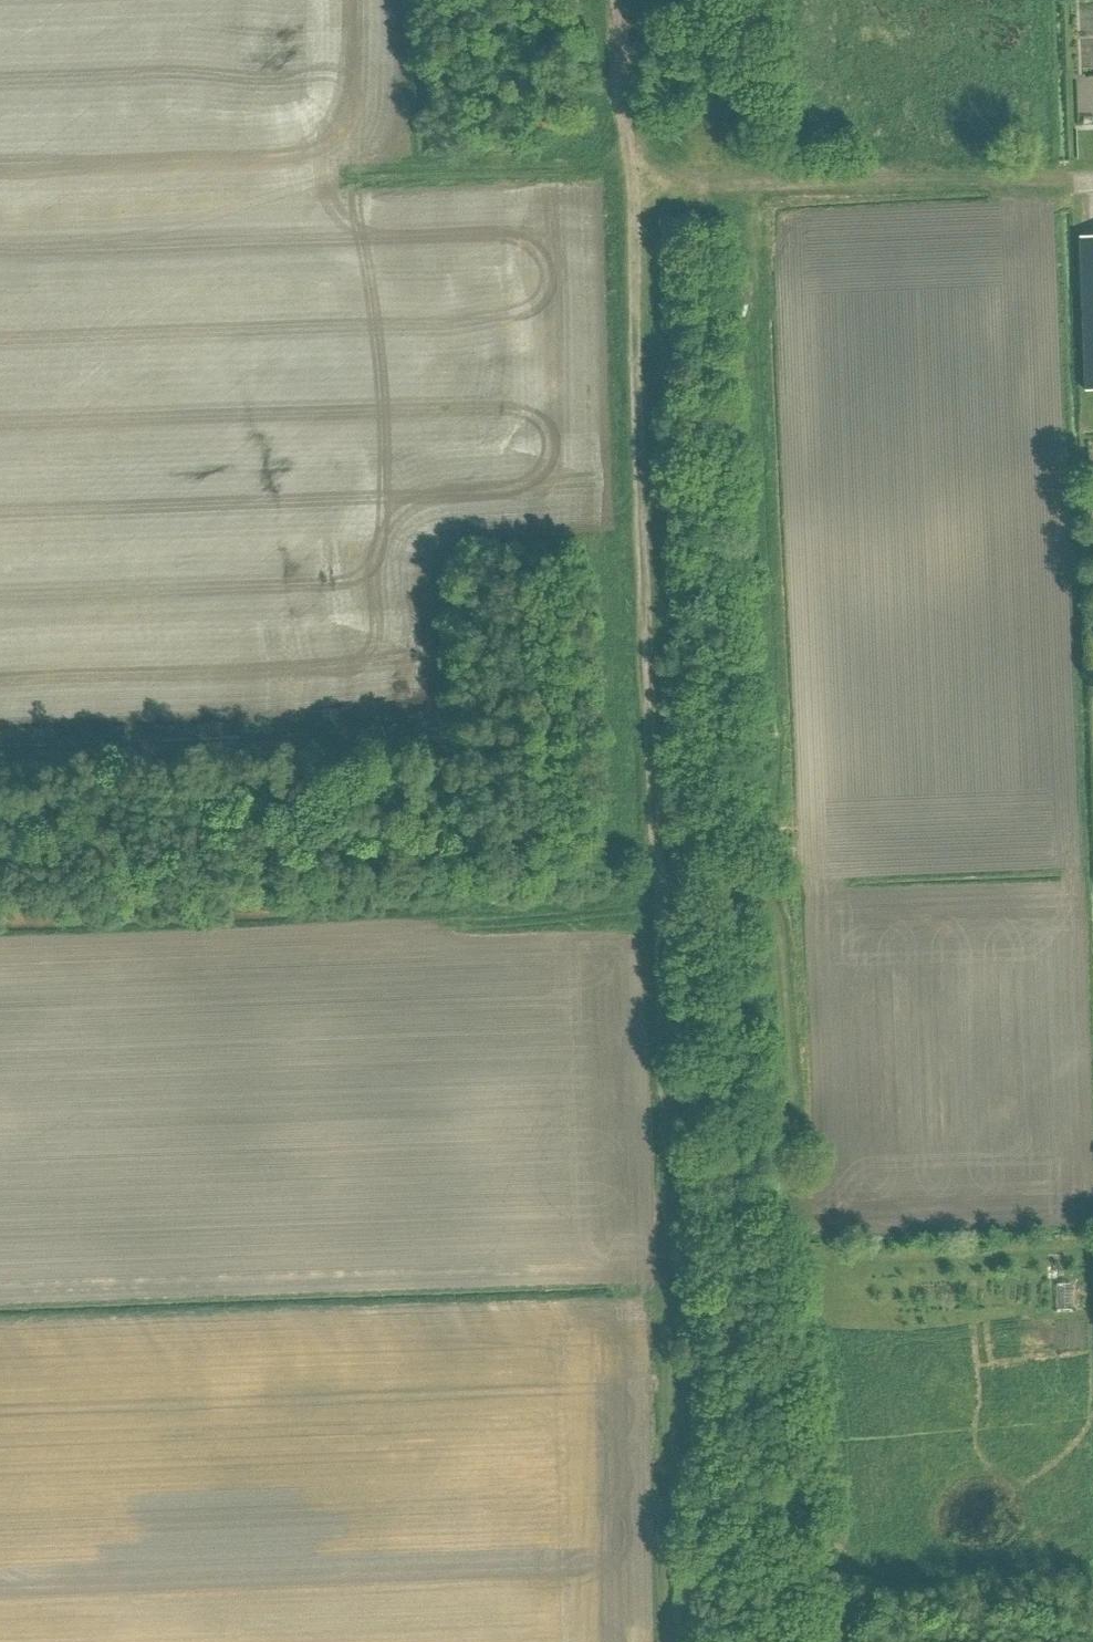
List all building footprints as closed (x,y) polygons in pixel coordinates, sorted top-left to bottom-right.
[(1076,236),(1082,390),(1092,390),(1092,235),(1076,236)]
